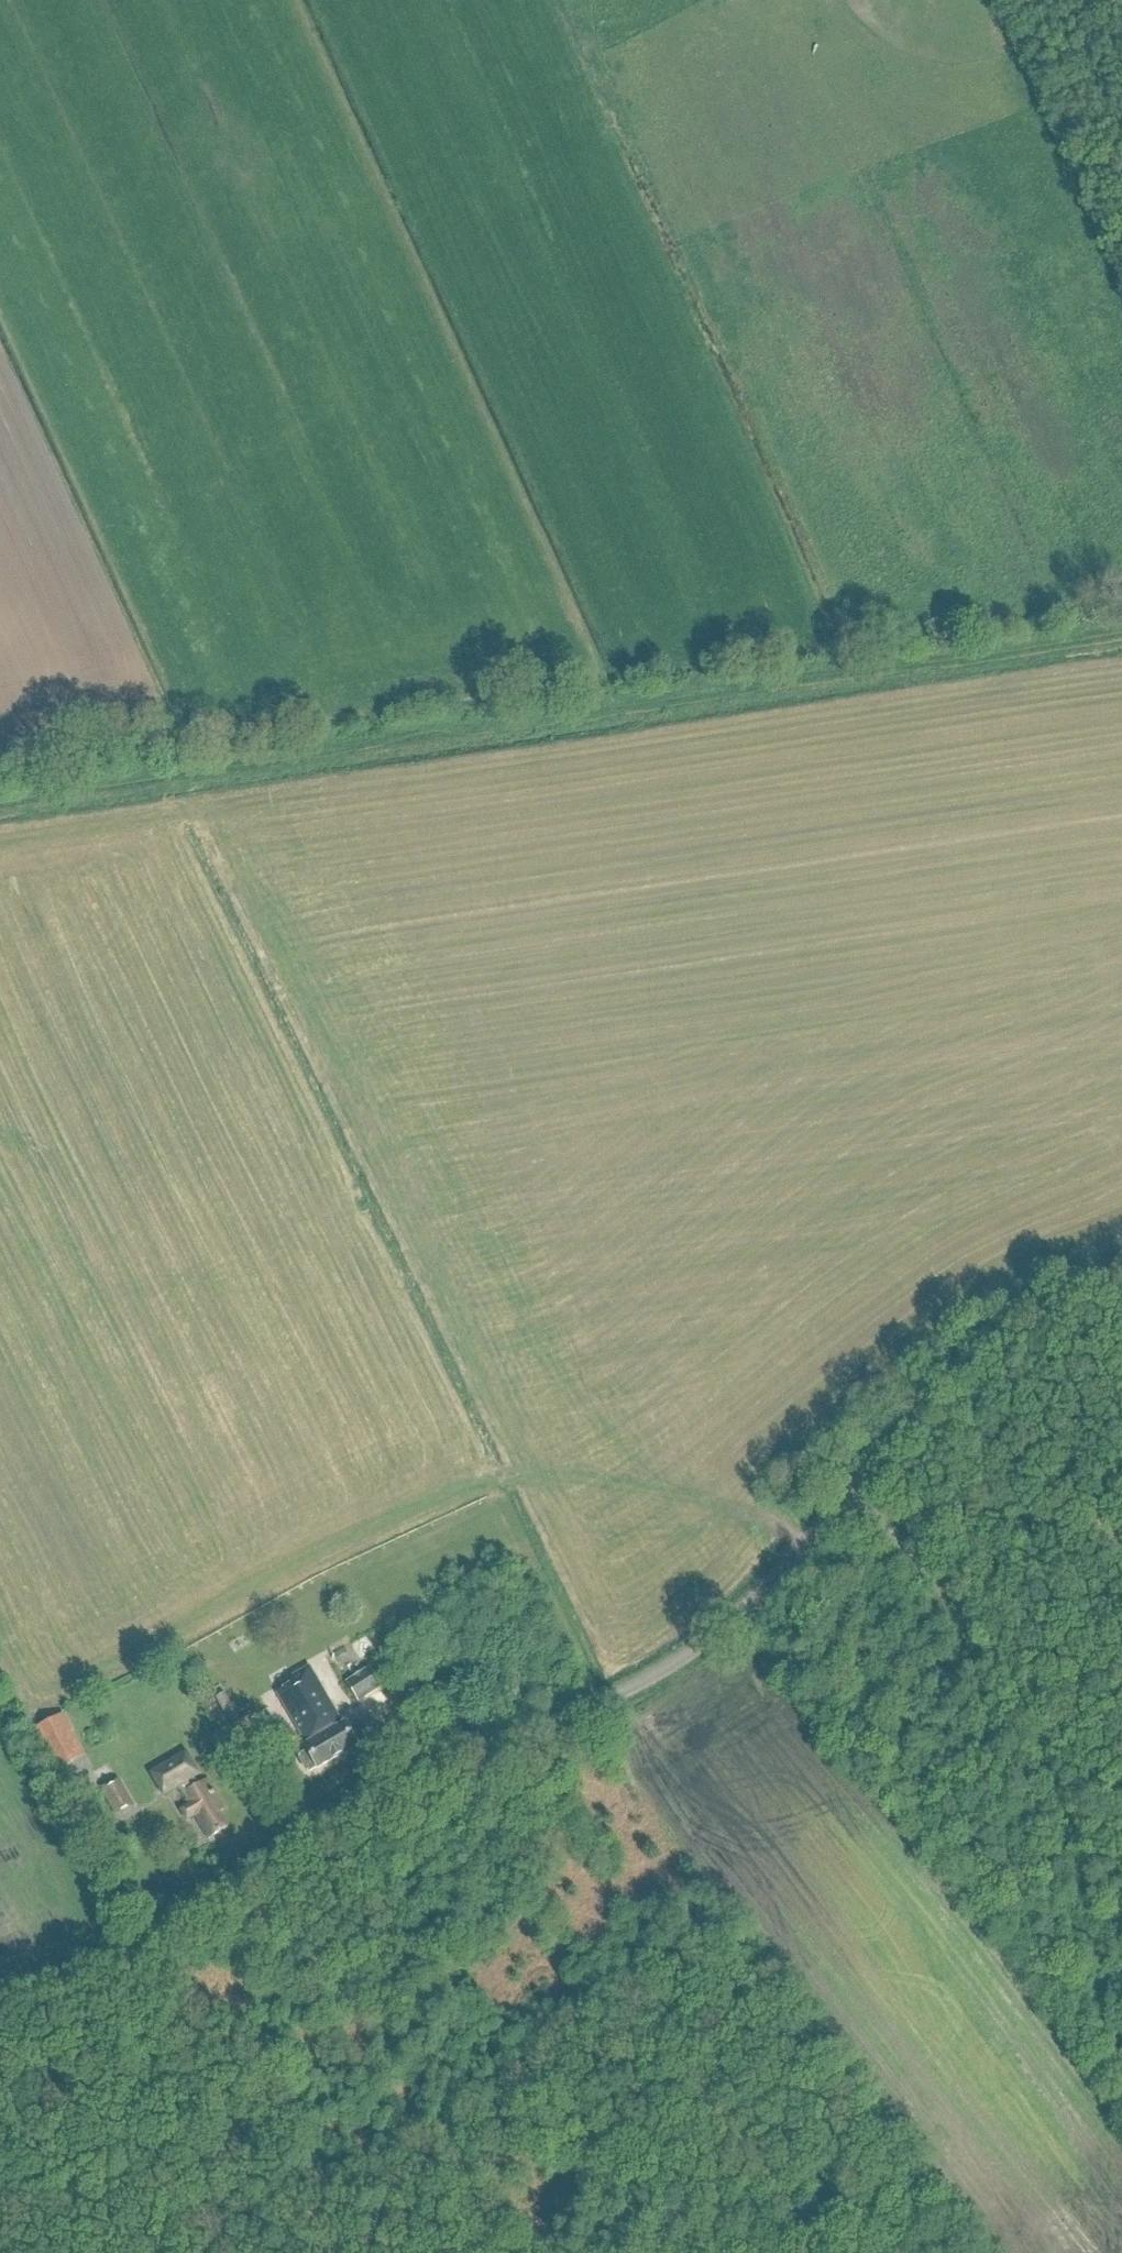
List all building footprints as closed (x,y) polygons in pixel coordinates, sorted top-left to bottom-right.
[(292,1686),(277,1694),(307,1745),(305,1747),(308,1752),(300,1757),(300,1760),(307,1772),(310,1772),(317,1768),(317,1769),(358,1746),(345,1724),(343,1726),(328,1699),(326,1701),(320,1691),(322,1690),(309,1668),(288,1681),(292,1686)] [(346,1683),(357,1700),(379,1687),(369,1669),(346,1683)] [(86,1755),(64,1714),(35,1730),(57,1771),(86,1755)] [(229,1729),(248,1765),(270,1754),(250,1718),(229,1729)] [(223,1809),(205,1779),(197,1784),(192,1776),(197,1774),(185,1752),(150,1773),(163,1794),(177,1785),(188,1804),(180,1809),(186,1819),(194,1814),(208,1837),(226,1826),(218,1812),(223,1809)] [(119,1779),(101,1789),(117,1818),(135,1807),(119,1779)]
